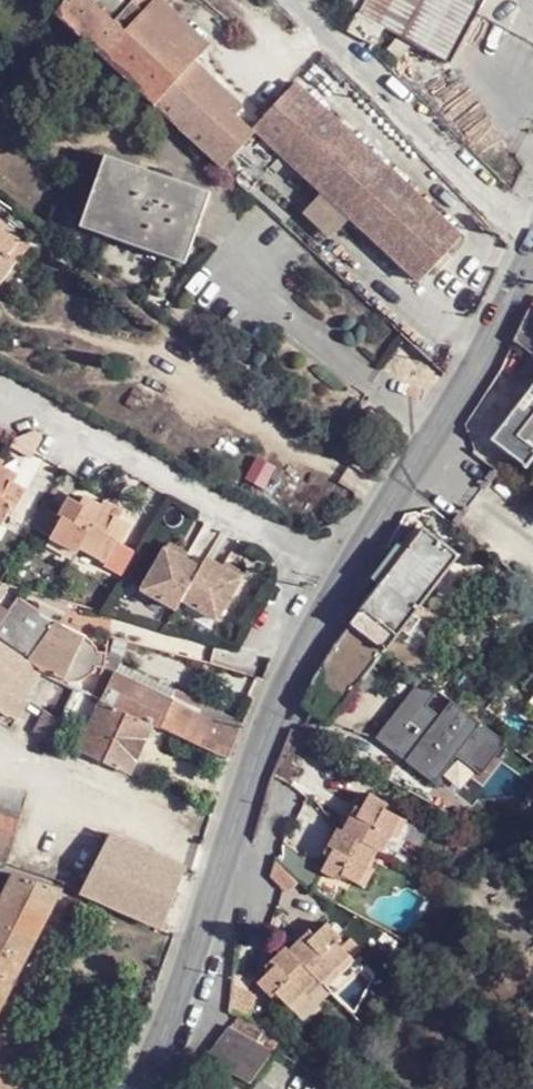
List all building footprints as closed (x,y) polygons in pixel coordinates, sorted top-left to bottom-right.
[(220,169),(247,140),(253,133),(252,132),(234,117),(243,108),(194,64),(203,55),(152,10),(161,0),(98,0),(96,2),(94,0),(64,0),(53,13),(220,169)] [(360,12),(366,0),(346,0),(344,4),(360,12)] [(385,25),(450,61),(482,0),(366,0),(360,12),(385,25)] [(375,44),(385,25),(360,12),(350,31),(375,44)] [(459,235),(296,84),(256,129),(285,155),(319,187),(347,213),(418,280),(459,235)] [(285,155),(256,129),(252,132),(253,133),(247,140),(275,165),(285,155)] [(247,140),(220,169),(248,195),(275,165),(247,140)] [(85,217),(189,256),(213,194),(108,155),(85,217)] [(347,213),(319,187),(302,207),(330,233),(347,213)] [(185,266),(189,256),(85,217),(80,227),(185,266)] [(2,284),(19,263),(8,256),(22,237),(0,220),(0,282),(2,284)] [(516,341),(532,354),(532,304),(516,341)] [(493,438),(528,466),(532,460),(532,388),(493,438)] [(14,481),(6,476),(9,469),(0,464),(0,521),(10,502),(13,504),(23,487),(14,481)] [(6,476),(14,481),(17,474),(9,469),(6,476)] [(85,507),(89,500),(83,496),(78,503),(85,507)] [(128,523),(118,517),(111,513),(115,505),(103,498),(100,505),(89,500),(85,507),(78,503),(67,497),(55,517),(61,520),(51,538),(75,551),(79,545),(105,560),(116,540),(118,542),(128,523)] [(111,513),(118,517),(122,509),(115,505),(111,513)] [(351,623),(388,651),(459,556),(424,528),(407,550),(401,546),(378,575),(385,580),(351,623)] [(163,546),(182,556),(186,550),(166,539),(163,546)] [(179,598),(198,565),(182,556),(163,546),(139,588),(173,608),(179,598)] [(215,619),(240,575),(220,565),(203,555),(198,565),(179,598),(215,619)] [(220,565),(240,575),(244,567),(225,556),(220,565)] [(31,665),(60,625),(19,597),(0,625),(0,643),(31,665)] [(313,681),(304,703),(331,725),(388,651),(351,623),(335,642),(313,681)] [(31,665),(39,671),(40,671),(65,680),(73,683),(84,683),(91,680),(95,675),(99,668),(100,664),(101,657),(99,651),(98,647),(95,643),(89,638),(84,635),(60,625),(31,665)] [(8,717),(10,714),(21,697),(39,671),(31,665),(0,643),(0,712),(8,717)] [(152,724),(227,762),(240,734),(117,673),(103,701),(136,716),(152,724)] [(481,777),(507,742),(419,678),(374,740),(436,786),(457,758),(481,777)] [(21,697),(10,714),(18,720),(30,702),(21,697)] [(103,701),(78,751),(128,775),(152,724),(136,716),(103,701)] [(37,733),(53,742),(64,724),(62,722),(49,714),(38,732),(37,733)] [(447,786),(438,803),(472,819),(480,802),(447,786)] [(330,856),(322,870),(340,881),(343,875),(363,885),(373,867),(368,865),(376,852),(381,853),(390,836),(395,837),(405,820),(383,810),(386,803),(370,795),(362,808),(356,819),(351,817),(344,828),(339,826),(333,838),(339,840),(330,856)] [(357,806),(351,817),(356,819),(362,808),(357,806)] [(7,866),(21,813),(0,808),(0,864),(7,866)] [(112,833),(83,892),(166,929),(188,868),(112,833)] [(325,853),(330,856),(339,840),(333,838),(325,853)] [(311,890),(322,870),(285,850),(277,865),(311,890)] [(373,867),(381,853),(376,852),(368,865),(373,867)] [(62,898),(17,874),(5,896),(0,906),(0,1015),(62,898)] [(277,960),(267,970),(256,980),(269,996),(273,994),(290,1010),(305,995),(301,992),(314,978),(318,983),(333,970),(338,975),(353,961),(350,957),(338,945),(321,926),(313,932),(303,941),(299,937),(287,947),(284,944),(273,954),(277,960)] [(309,927),(299,937),(303,941),(313,932),(309,927)] [(346,939),(338,945),(350,957),(357,951),(346,939)] [(262,965),(267,970),(277,960),(273,954),(262,965)] [(228,1013),(239,1018),(244,1021),(252,999),(230,992),(228,1013)] [(244,1021),(239,1018),(205,1062),(216,1067),(252,1083),(275,1052),(282,1041),(244,1021)] [(184,1060),(174,1081),(183,1086),(194,1064),(184,1060)] [(27,1081),(26,1080),(0,1063),(0,1088),(22,1088),(27,1081)]
